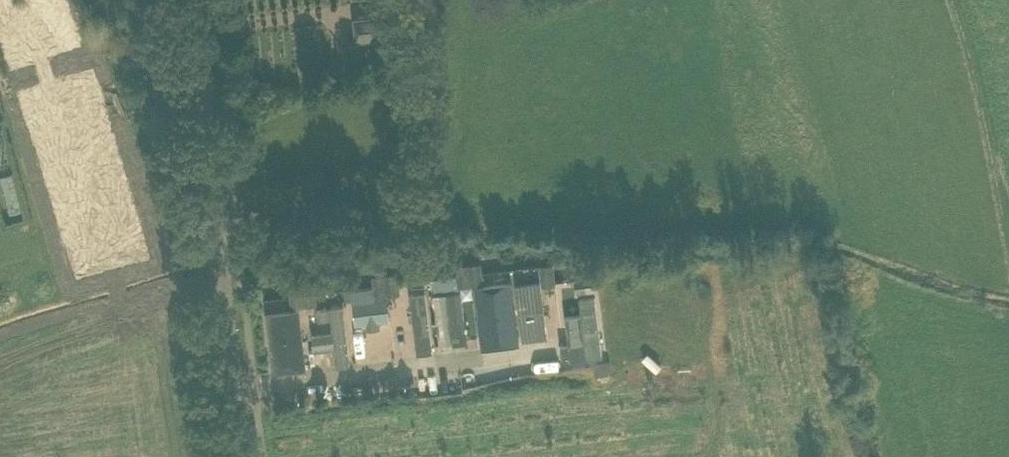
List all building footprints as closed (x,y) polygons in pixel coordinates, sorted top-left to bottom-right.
[(354,16),(355,40),(382,39),(381,14),(354,16)] [(480,262),(468,263),(471,285),(474,284),(483,283),(480,262)] [(459,286),(471,285),(468,263),(456,265),(459,286)] [(555,285),(553,263),(540,264),(542,283),(543,286),(555,285)] [(397,272),(385,274),(388,295),(400,293),(397,272)] [(375,297),(388,295),(385,274),(373,275),(374,288),(375,297)] [(597,276),(575,279),(577,291),(598,289),(597,276)] [(483,283),(474,284),(482,345),(519,340),(512,280),(483,283)] [(540,280),(516,283),(523,339),(548,336),(540,280)] [(292,307),(305,305),(301,284),(289,286),(292,307)] [(375,297),(374,288),(352,291),(356,324),(367,322),(368,326),(378,325),(378,321),(389,319),(387,298),(375,300),(375,297)] [(433,351),(426,292),(410,294),(417,353),(433,351)] [(461,292),(435,295),(441,345),(453,343),(453,340),(466,338),(461,292)] [(602,355),(595,296),(579,298),(581,314),(565,316),(569,346),(586,344),(587,357),(602,355)] [(349,362),(343,306),(318,309),(320,319),(332,318),(334,331),(314,334),(316,349),(336,347),(338,363),(349,362)] [(288,370),(290,370),(307,367),(301,312),(301,311),(283,313),(268,315),(275,371),(288,370)] [(607,361),(593,363),(595,376),(609,374),(610,373),(608,361),(607,361)]
